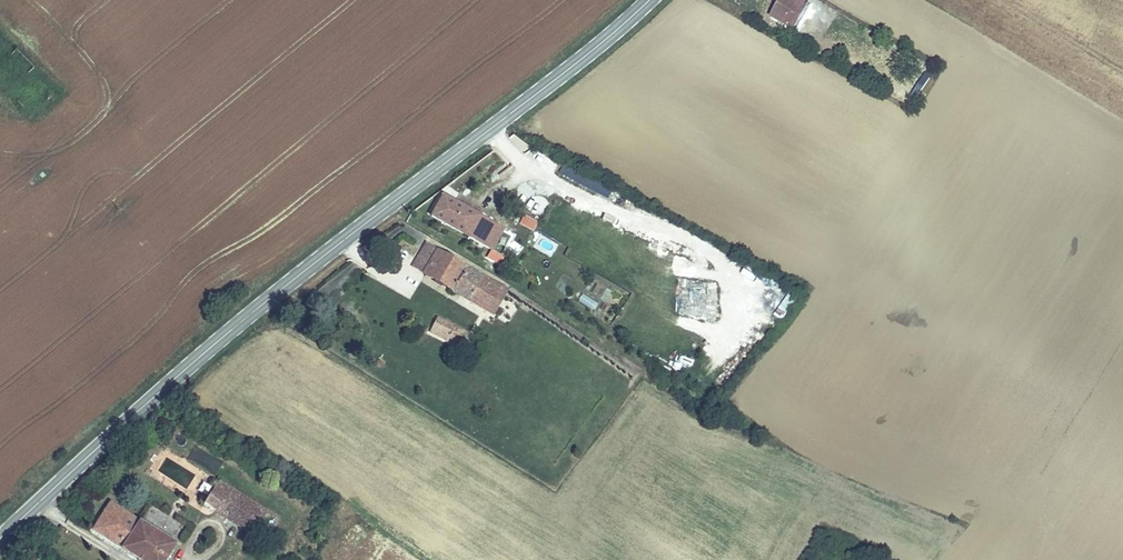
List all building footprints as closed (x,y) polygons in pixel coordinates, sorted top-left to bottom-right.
[(771,14),(793,26),(808,3),(803,0),(780,0),(771,14)] [(500,229),(435,192),(418,211),(445,228),(488,250),(500,229)] [(530,196),(525,206),(539,213),(544,203),(530,196)] [(532,226),(520,219),(518,224),(529,230),(532,226)] [(408,267),(465,301),(478,278),(421,244),(408,267)] [(478,278),(465,301),(487,314),(500,291),(478,278)] [(785,313),(793,298),(785,294),(777,309),(785,313)] [(464,334),(433,318),(426,332),(443,341),(445,338),(458,344),(464,334)] [(705,329),(707,323),(693,319),(691,326),(705,329)] [(677,355),(673,367),(687,372),(691,360),(677,355)] [(269,512),(220,481),(210,497),(219,503),(214,511),(253,536),(269,512)] [(210,497),(205,505),(214,511),(219,503),(210,497)] [(108,501),(90,529),(139,559),(164,559),(175,543),(108,501)]
